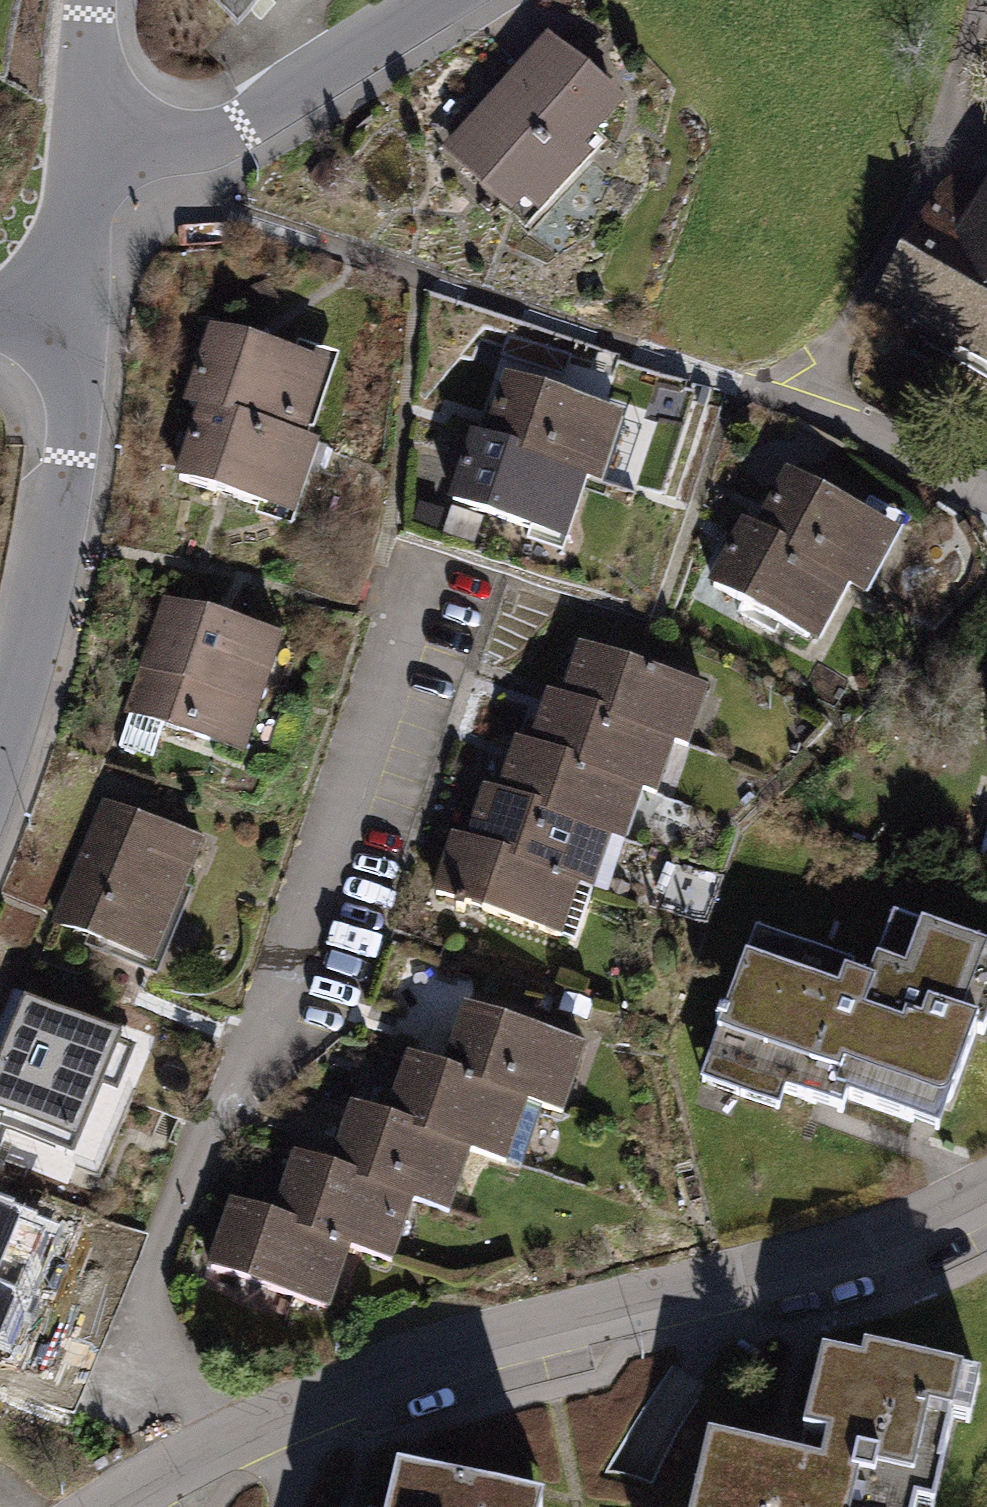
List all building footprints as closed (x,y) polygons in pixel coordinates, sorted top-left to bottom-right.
[(553,46),(447,158),(524,231),(630,119),(553,46)] [(967,158),(875,294),(986,369),(986,172),(967,158)] [(337,372),(219,334),(193,415),(201,417),(311,453),(337,372)] [(626,427),(509,385),(486,451),(589,488),(602,492),(626,427)] [(311,453),(201,417),(175,498),(292,536),(318,455),(311,453)] [(486,451),(472,446),(449,512),(565,553),(589,488),(486,451)] [(898,551),(795,482),(756,540),(847,601),(859,609),(898,551)] [(756,540),(744,532),(705,590),(808,659),(847,601),(756,540)] [(292,652),(171,607),(130,717),(251,762),(292,652)] [(586,651),(567,705),(678,745),(689,749),(708,695),(586,651)] [(556,701),(536,755),(645,794),(658,799),(678,745),(567,705),(556,701)] [(523,750),(504,804),(615,844),(626,848),(645,794),(536,755),(523,750)] [(493,800),(473,853),(587,894),(595,897),(615,844),(504,804),(493,800)] [(210,861),(106,818),(54,943),(157,987),(210,861)] [(465,850),(445,904),(567,948),(587,894),(473,853),(465,850)] [(760,932),(709,1090),(779,1112),(787,1090),(948,1141),(986,1020),(986,945),(897,916),(880,971),(760,932)] [(25,1003),(0,1059),(0,1143),(87,1182),(143,1056),(25,1003)] [(467,1014),(446,1073),(534,1105),(568,1117),(589,1058),(467,1014)] [(412,1061),(390,1121),(481,1153),(512,1164),(534,1105),(446,1073),(412,1061)] [(359,1110),(338,1169),(424,1200),(460,1213),(481,1153),(390,1121),(359,1110)] [(302,1156),(281,1216),(360,1244),(403,1259),(424,1200),(338,1169),(302,1156)] [(238,1200),(217,1260),(339,1303),(360,1244),(281,1216),(238,1200)] [(0,1223),(0,1353),(5,1355),(53,1246),(0,1223)] [(841,1354),(820,1450),(718,1427),(700,1506),(889,1506),(892,1497),(938,1506),(962,1506),(986,1397),(986,1386),(841,1354)] [(405,1481),(400,1506),(528,1506),(405,1481)]
